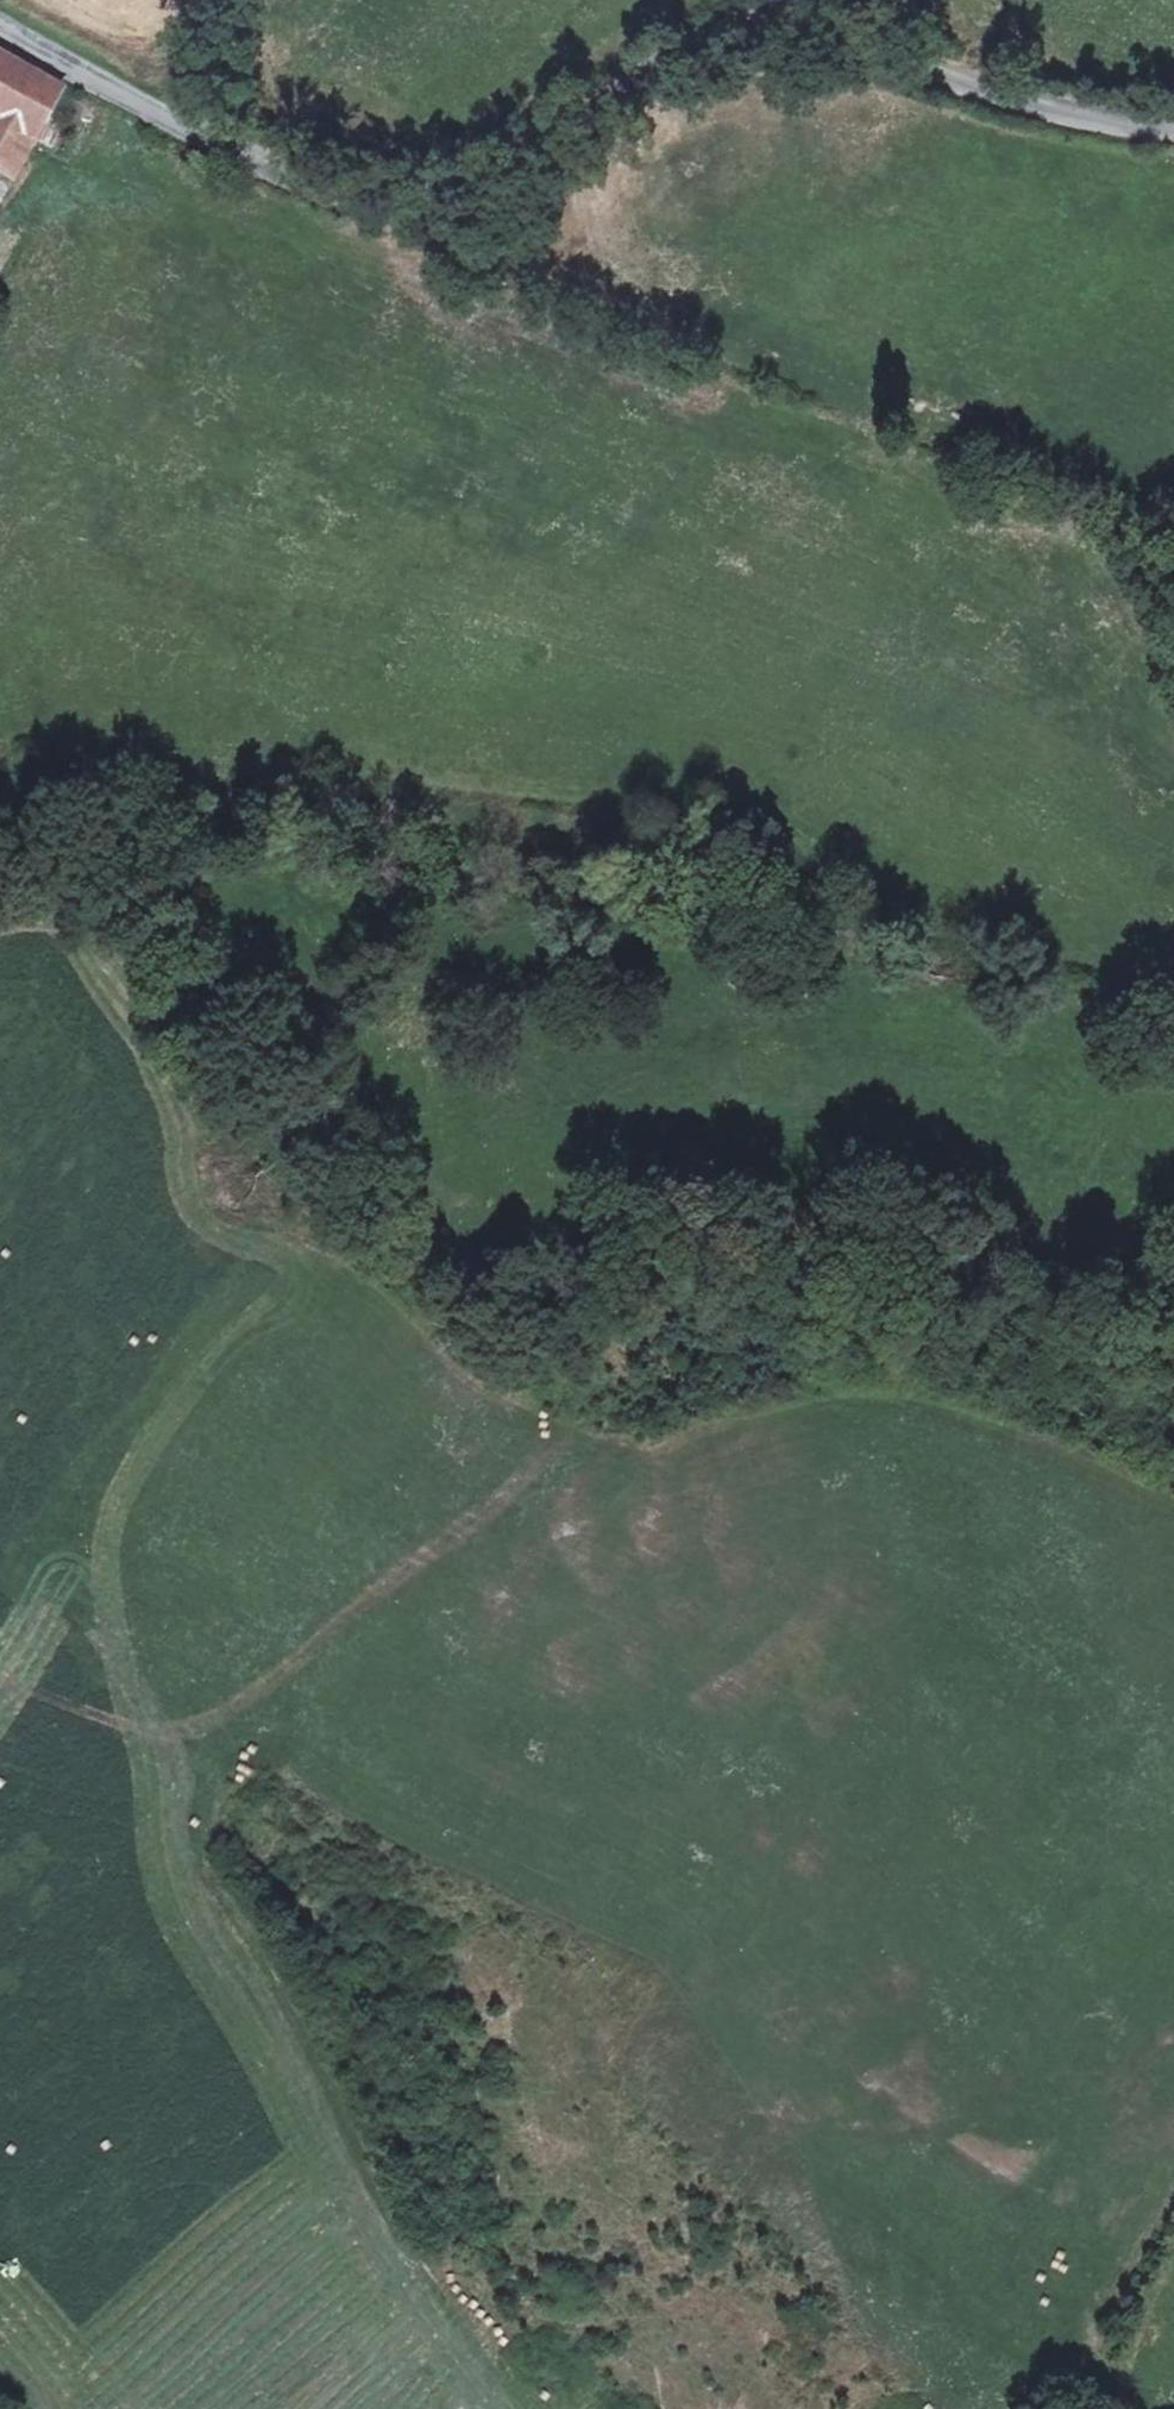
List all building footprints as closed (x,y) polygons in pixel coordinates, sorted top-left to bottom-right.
[(60,89),(0,56),(0,172),(11,178),(60,89)] [(944,962),(945,952),(932,951),(931,960),(944,962)]
